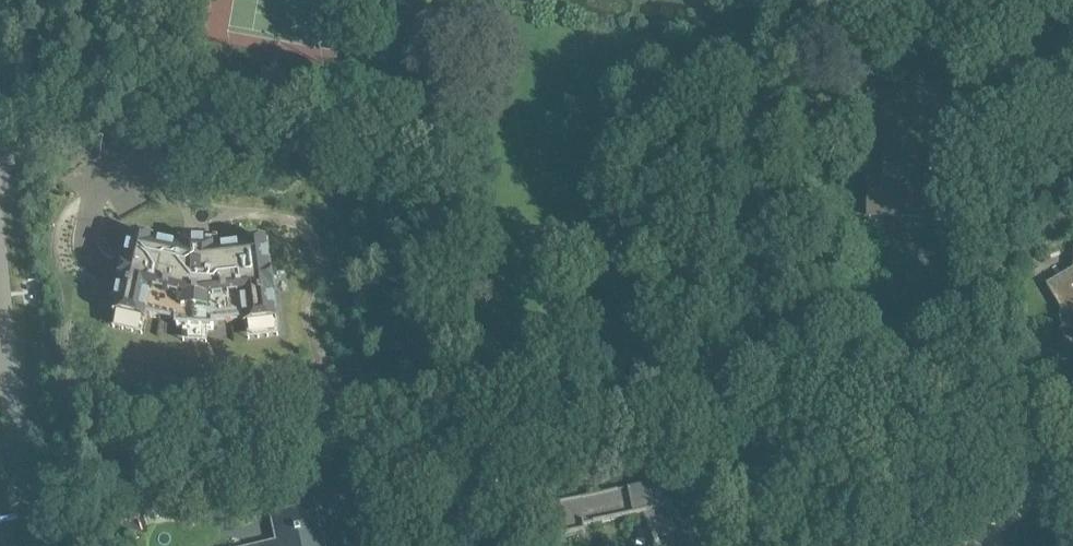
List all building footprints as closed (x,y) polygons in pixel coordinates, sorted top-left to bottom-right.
[(132,235),(114,315),(116,315),(145,322),(146,322),(148,317),(178,324),(177,328),(184,329),(208,330),(214,330),(214,326),(245,322),(246,327),(247,327),(277,323),(278,323),(268,241),(244,244),(244,248),(218,251),(219,244),(218,244),(182,242),(181,242),(181,249),(155,243),(156,240),(132,235)] [(1060,308),(1060,329),(1072,329),(1072,330),(1072,269),(1047,285),(1060,308)] [(586,534),(585,528),(643,517),(655,540),(653,541),(655,545),(697,545),(690,532),(680,537),(667,512),(672,511),(667,485),(554,506),(560,539),(586,534)] [(144,513),(147,516),(151,517),(155,516),(158,513),(159,509),(158,505),(155,502),(151,501),(147,502),(144,505),(143,509),(144,513)] [(312,510),(276,518),(283,545),(282,545),(320,545),(312,510)]
